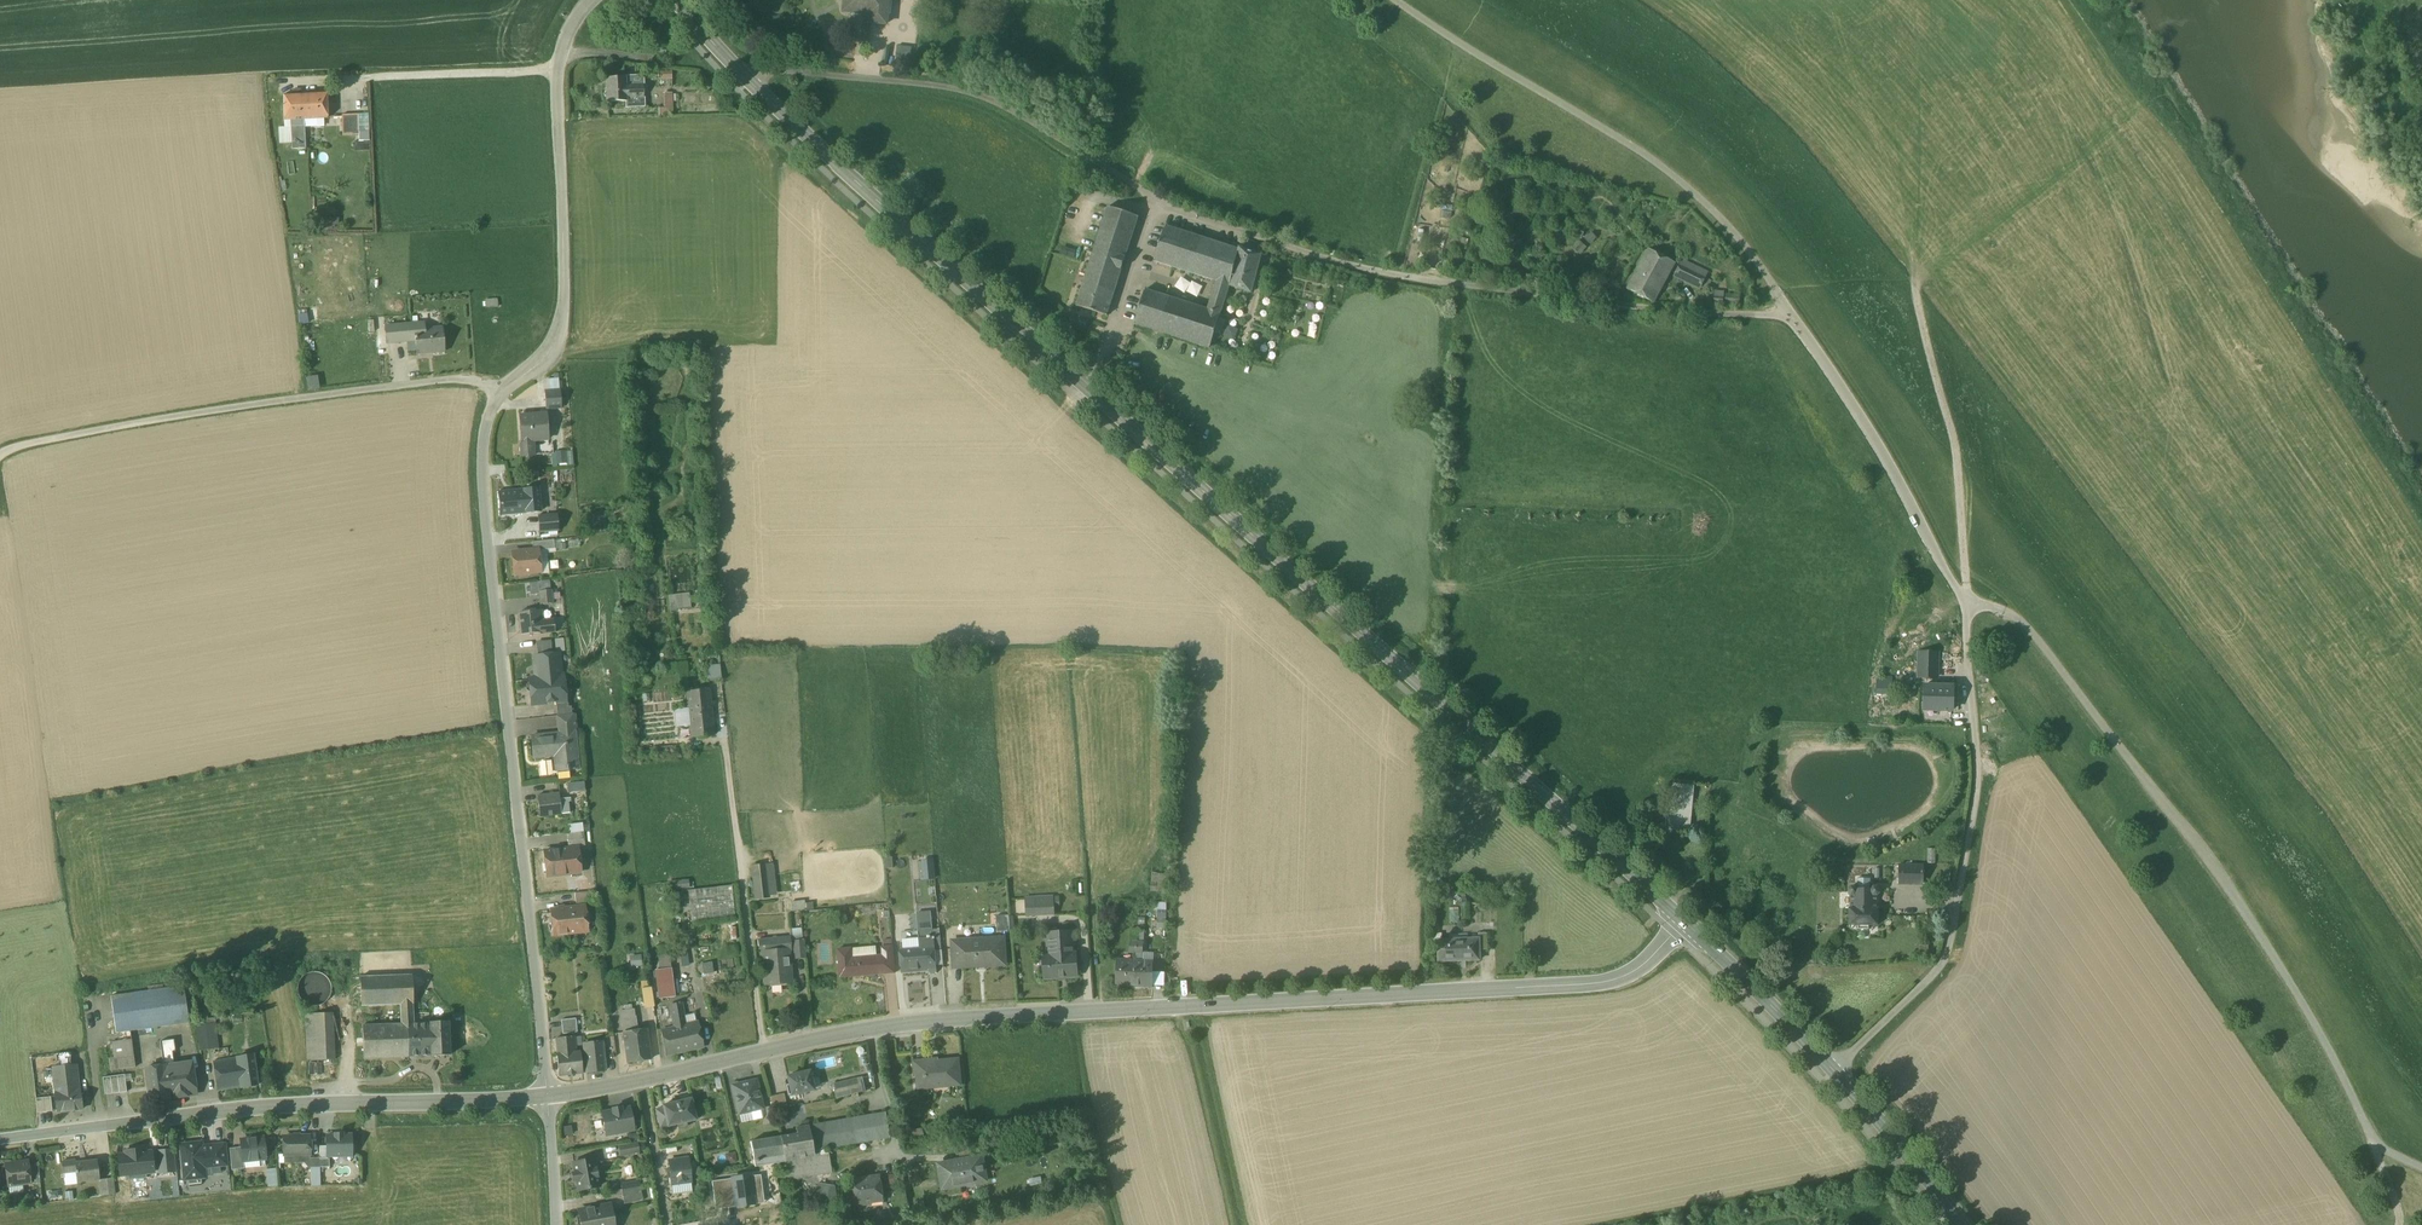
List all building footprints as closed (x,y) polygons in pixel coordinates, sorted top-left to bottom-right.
[(844,12),(871,15),(870,23),(887,24),(889,0),(846,0),(844,12)] [(912,50),(899,48),(898,59),(910,60),(912,50)] [(643,76),(624,77),(624,78),(606,79),(607,103),(625,102),(625,109),(644,108),(644,99),(643,99),(642,85),(643,85),(643,76)] [(326,93),(284,95),(285,119),(290,119),(290,127),(304,126),(304,119),(328,117),(326,93)] [(671,94),(663,94),(664,108),(658,109),(658,117),(672,116),(671,94)] [(368,114),(358,115),(358,134),(362,134),(362,141),(369,141),(368,114)] [(358,115),(342,115),(343,135),(358,134),(358,115)] [(304,126),(290,127),(292,148),(306,147),(304,126)] [(1440,217),(1451,219),(1454,206),(1443,204),(1440,217)] [(1139,217),(1108,207),(1092,258),(1123,268),(1139,217)] [(331,224),(327,224),(327,227),(338,228),(339,218),(331,217),(331,224)] [(1239,250),(1166,226),(1154,262),(1216,282),(1229,286),(1239,250)] [(1591,244),(1597,237),(1591,232),(1585,239),(1591,244)] [(1466,248),(1468,239),(1461,238),(1459,246),(1466,248)] [(1581,252),(1586,247),(1578,240),(1573,246),(1581,252)] [(1261,255),(1240,248),(1239,250),(1229,286),(1251,293),(1261,255)] [(1675,264),(1649,250),(1627,290),(1654,303),(1675,264)] [(1123,268),(1092,258),(1076,307),(1107,316),(1123,268)] [(1705,279),(1681,266),(1676,276),(1700,288),(1705,279)] [(1229,286),(1216,282),(1207,310),(1220,314),(1229,286)] [(1207,310),(1145,290),(1133,324),(1210,349),(1220,314),(1207,310)] [(1724,293),(1715,293),(1715,301),(1723,302),(1724,293)] [(497,299),(485,300),(486,307),(498,307),(497,299)] [(438,322),(405,325),(407,341),(415,340),(417,353),(432,352),(432,353),(445,352),(442,329),(439,329),(438,322)] [(1228,324),(1223,335),(1235,340),(1240,330),(1228,324)] [(405,325),(385,327),(387,342),(407,341),(405,325)] [(308,389),(319,389),(319,374),(307,375),(308,389)] [(560,391),(544,392),(545,400),(561,399),(560,391)] [(561,399),(545,400),(546,408),(561,407),(561,399)] [(547,414),(519,416),(522,456),(533,455),(532,440),(548,439),(547,414)] [(555,464),(573,464),(573,450),(554,451),(555,464)] [(495,475),(497,486),(509,484),(508,474),(495,475)] [(538,488),(525,490),(526,512),(539,511),(538,488)] [(525,490),(499,492),(500,515),(526,512),(525,490)] [(557,514),(538,516),(539,533),(558,531),(557,514)] [(554,540),(532,542),(533,550),(538,550),(546,549),(555,548),(554,540)] [(533,550),(512,553),(514,574),(516,574),(519,576),(526,575),(528,573),(540,572),(541,574),(549,573),(546,549),(538,550),(533,550)] [(552,590),(540,592),(541,605),(553,604),(552,590)] [(689,592),(670,594),(672,609),(692,606),(689,592)] [(542,610),(519,613),(521,635),(554,631),(552,620),(543,621),(542,610)] [(551,640),(536,642),(538,656),(552,654),(551,640)] [(1940,653),(1917,651),(1915,677),(1938,678),(1940,653)] [(538,656),(535,656),(537,678),(561,676),(559,654),(552,654),(538,656)] [(719,666),(707,667),(708,680),(720,679),(719,666)] [(537,678),(530,679),(530,680),(529,681),(526,684),(526,690),(530,693),(531,693),(532,704),(556,702),(566,701),(565,700),(563,676),(561,676),(537,678)] [(1891,677),(1876,676),(1876,694),(1891,694),(1891,677)] [(675,679),(653,681),(654,691),(676,690),(675,679)] [(1952,687),(1924,686),(1923,708),(1942,708),(1942,710),(1951,711),(1952,687)] [(709,690),(686,692),(691,737),(714,735),(709,690)] [(566,701),(556,702),(558,715),(572,713),(571,706),(569,706),(568,700),(565,700),(566,701)] [(575,715),(558,717),(558,724),(573,722),(575,722),(575,715)] [(573,722),(558,724),(560,734),(574,732),(573,722)] [(560,734),(531,737),(533,758),(555,755),(557,772),(578,770),(574,732),(560,734)] [(583,782),(567,784),(568,793),(584,791),(583,782)] [(559,793),(537,796),(540,817),(561,814),(560,800),(559,793)] [(1688,796),(1677,796),(1675,820),(1686,821),(1688,796)] [(569,799),(560,800),(561,814),(570,813),(569,799)] [(583,832),(567,834),(568,848),(585,846),(583,832)] [(578,847),(544,851),(547,876),(581,873),(578,847)] [(920,880),(935,879),(934,859),(919,859),(920,880)] [(764,866),(752,867),(756,898),(768,897),(764,866)] [(1923,866),(1899,866),(1898,884),(1923,884),(1923,866)] [(735,917),(733,885),(690,889),(689,879),(676,880),(677,897),(687,896),(688,920),(735,917)] [(1870,890),(1857,890),(1854,887),(1851,887),(1848,889),(1848,893),(1850,896),(1850,909),(1849,909),(1849,925),(1857,925),(1857,929),(1868,929),(1868,925),(1877,926),(1878,909),(1876,909),(1876,896),(1879,893),(1879,890),(1877,887),(1873,887),(1870,890)] [(589,891),(575,893),(576,907),(591,905),(589,891)] [(1053,897),(1034,898),(1035,915),(1055,914),(1054,905),(1053,897)] [(1034,898),(1025,898),(1026,915),(1035,915),(1034,898)] [(804,901),(786,903),(787,911),(805,909),(805,910),(814,909),(813,903),(804,904),(804,901)] [(1157,902),(1158,928),(1167,927),(1166,901),(1157,902)] [(584,906),(551,910),(554,935),(587,931),(584,906)] [(931,912),(916,913),(918,930),(932,929),(931,912)] [(1009,915),(996,916),(997,931),(1011,930),(1009,915)] [(793,937),(803,935),(802,927),(792,928),(793,937)] [(932,929),(918,930),(919,938),(933,936),(934,951),(942,950),(940,928),(932,929)] [(1050,955),(1043,955),(1045,978),(1077,976),(1076,953),(1073,953),(1071,931),(1048,933),(1049,940),(1047,940),(1048,946),(1049,946),(1050,955)] [(1487,950),(1487,933),(1478,934),(1478,939),(1479,939),(1479,950),(1487,950)] [(933,936),(919,938),(919,939),(902,940),(903,951),(900,951),(902,972),(929,969),(929,972),(931,974),(935,973),(936,971),(935,965),(943,965),(942,950),(934,951),(933,936)] [(790,937),(758,940),(758,946),(764,946),(765,952),(763,952),(766,984),(791,982),(788,951),(791,950),(790,937)] [(1004,938),(952,941),(954,967),(1005,964),(1004,938)] [(1478,939),(1438,940),(1439,961),(1479,960),(1479,950),(1479,939),(1478,939)] [(803,940),(793,941),(795,959),(805,958),(803,940)] [(892,946),(881,947),(882,956),(885,956),(885,960),(894,959),(892,946)] [(877,955),(852,957),(852,948),(838,949),(840,977),(867,975),(868,977),(875,977),(875,976),(875,974),(878,974),(877,955)] [(631,965),(642,964),(641,955),(631,956),(631,965)] [(885,960),(879,960),(880,974),(895,972),(894,959),(885,960)] [(1135,961),(1117,960),(1115,985),(1134,986),(1135,961)] [(1153,962),(1135,961),(1134,986),(1152,986),(1153,962)] [(657,971),(660,999),(674,997),(671,969),(657,971)] [(412,975),(360,977),(361,1006),(400,1004),(401,1023),(362,1025),(364,1059),(416,1056),(414,1023),(412,975)] [(306,988),(305,992),(305,996),(306,1000),(308,1003),(311,1006),(315,1007),(319,1007),(323,1007),(327,1005),(329,1002),(331,998),(332,994),(331,990),(330,987),(327,984),(324,981),(320,980),(316,981),(312,982),(309,985),(306,988)] [(149,991),(111,996),(116,1033),(153,1028),(189,1023),(184,986),(163,989),(149,991)] [(644,1008),(654,1007),(653,986),(643,987),(644,1008)] [(218,1001),(208,1003),(209,1010),(219,1009),(218,1001)] [(685,1024),(681,1003),(671,1005),(674,1027),(662,1030),(667,1055),(703,1047),(697,1022),(685,1024)] [(634,1009),(621,1011),(622,1019),(635,1017),(634,1009)] [(333,1013),(305,1014),(307,1061),(335,1060),(333,1013)] [(635,1017),(622,1019),(623,1032),(637,1030),(635,1017)] [(576,1018),(561,1020),(563,1034),(577,1033),(576,1018)] [(448,1022),(414,1023),(416,1056),(449,1055),(450,1055),(450,1054),(448,1022)] [(215,1023),(198,1026),(201,1050),(219,1047),(215,1023)] [(637,1030),(623,1032),(628,1063),(650,1060),(646,1029),(637,1030)] [(575,1037),(556,1039),(557,1054),(559,1076),(582,1073),(580,1051),(576,1052),(575,1037)] [(131,1039),(112,1042),(114,1058),(109,1059),(111,1071),(135,1068),(131,1039)] [(174,1040),(160,1042),(161,1052),(172,1051),(172,1052),(175,1051),(174,1040)] [(602,1042),(584,1044),(585,1058),(603,1056),(602,1042)] [(228,1048),(218,1050),(219,1056),(229,1054),(228,1048)] [(172,1051),(161,1052),(163,1066),(164,1066),(174,1065),(172,1052),(172,1051)] [(71,1052),(56,1054),(58,1067),(72,1066),(71,1052)] [(253,1055),(236,1058),(241,1086),(241,1088),(257,1085),(253,1055)] [(603,1056),(585,1058),(587,1072),(605,1070),(603,1056)] [(236,1058),(214,1062),(218,1090),(241,1086),(236,1058)] [(958,1059),(913,1063),(914,1077),(917,1077),(918,1089),(928,1088),(928,1087),(949,1085),(949,1086),(961,1085),(958,1059)] [(174,1065),(164,1066),(163,1066),(146,1068),(150,1101),(196,1094),(192,1062),(174,1065)] [(58,1067),(52,1068),(58,1112),(82,1109),(77,1065),(72,1066),(58,1067)] [(808,1072),(787,1076),(789,1085),(785,1085),(787,1095),(812,1089),(808,1072)] [(125,1075),(103,1078),(105,1095),(127,1092),(125,1075)] [(756,1080),(733,1086),(739,1114),(762,1108),(756,1080)] [(855,1080),(833,1085),(836,1098),(859,1093),(855,1080)] [(784,1093),(770,1096),(774,1110),(787,1108),(784,1093)] [(51,1097),(36,1098),(38,1113),(52,1111),(51,1097)] [(690,1099),(663,1105),(663,1108),(656,1110),(661,1131),(669,1129),(668,1126),(677,1124),(679,1129),(687,1127),(686,1122),(695,1119),(690,1099)] [(621,1107),(612,1109),(612,1111),(602,1113),(606,1135),(633,1129),(630,1108),(621,1110),(621,1107)] [(886,1113),(796,1128),(797,1134),(808,1132),(812,1150),(827,1148),(891,1137),(886,1113)] [(797,1134),(780,1137),(783,1155),(812,1150),(808,1132),(797,1134)] [(335,1136),(327,1136),(327,1156),(351,1155),(351,1153),(353,1150),(353,1146),(351,1144),(351,1135),(342,1136),(342,1134),(335,1134),(335,1136)] [(310,1136),(284,1137),(284,1155),(310,1154),(310,1136)] [(780,1137),(750,1142),(755,1167),(784,1162),(784,1161),(783,1155),(780,1137)] [(263,1138),(241,1140),(241,1147),(243,1161),(266,1159),(265,1156),(267,1153),(267,1149),(264,1147),(263,1138)] [(201,1143),(182,1145),(185,1179),(188,1178),(189,1184),(202,1183),(201,1177),(204,1177),(203,1167),(212,1166),(210,1147),(201,1147),(201,1143)] [(637,1144),(619,1147),(621,1155),(639,1152),(637,1144)] [(224,1145),(210,1147),(212,1166),(226,1164),(224,1145)] [(241,1147),(229,1148),(232,1170),(244,1169),(243,1161),(241,1147)] [(827,1148),(812,1150),(814,1156),(784,1161),(784,1162),(787,1180),(802,1177),(830,1172),(831,1172),(827,1148)] [(144,1149),(125,1151),(126,1155),(118,1155),(120,1175),(128,1174),(129,1180),(147,1178),(146,1173),(154,1172),(152,1152),(145,1153),(144,1149)] [(172,1150),(158,1151),(160,1173),(175,1171),(172,1150)] [(812,1150),(783,1155),(784,1161),(814,1156),(812,1150)] [(982,1156),(938,1164),(943,1189),(987,1181),(982,1156)] [(320,1158),(308,1158),(308,1168),(320,1167),(320,1159),(320,1158)] [(688,1158),(668,1161),(669,1169),(666,1169),(668,1178),(671,1177),(672,1185),(691,1182),(688,1158)] [(329,1159),(320,1159),(320,1167),(330,1167),(329,1159)] [(594,1159),(574,1163),(575,1173),(572,1173),(573,1181),(577,1180),(579,1190),(599,1187),(594,1159)] [(75,1160),(61,1162),(63,1174),(76,1172),(75,1162),(76,1162),(75,1160)] [(76,1162),(75,1162),(76,1172),(77,1183),(100,1180),(100,1179),(97,1160),(76,1162)] [(28,1162),(6,1164),(8,1185),(31,1182),(28,1166),(28,1162)] [(38,1164),(28,1166),(31,1182),(40,1181),(38,1164)] [(268,1185),(278,1185),(277,1168),(268,1169),(268,1185)] [(732,1178),(732,1179),(735,1202),(744,1200),(744,1206),(755,1204),(754,1199),(764,1198),(761,1175),(751,1176),(751,1175),(732,1178)] [(880,1177),(853,1180),(856,1203),(858,1203),(861,1205),(870,1204),(872,1201),(883,1200),(880,1177)] [(113,1178),(100,1179),(100,1180),(102,1196),(115,1194),(113,1178)] [(732,1179),(712,1182),(716,1210),(744,1206),(744,1200),(735,1202),(732,1179)] [(834,1186),(818,1183),(812,1194),(824,1201),(836,1199),(834,1186)] [(640,1186),(621,1190),(624,1204),(643,1200),(640,1186)] [(578,1211),(581,1224),(614,1224),(610,1205),(578,1211)]
